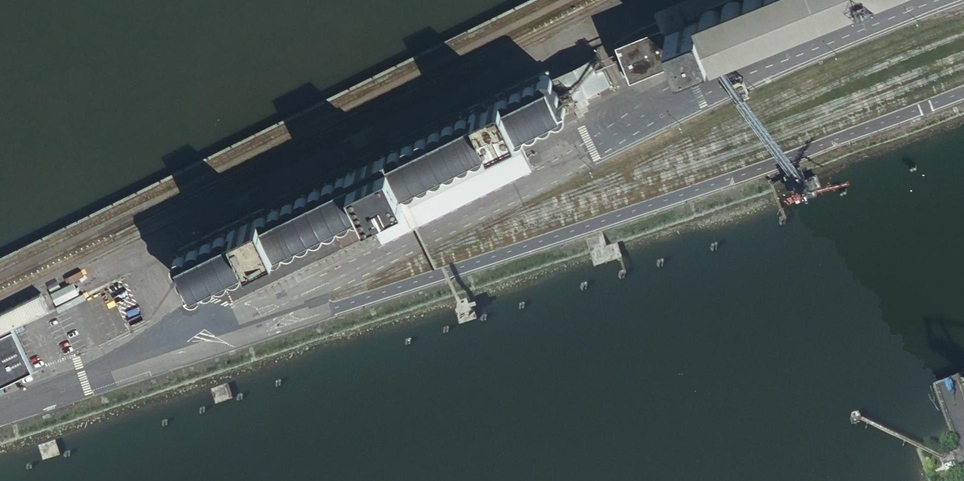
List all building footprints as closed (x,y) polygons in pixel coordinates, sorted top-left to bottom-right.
[(666,22),(678,52),(680,58),(690,54),(687,48),(698,43),(714,37),(716,38),(718,39),(719,39),(721,40),(726,39),(729,38),(730,37),(732,35),(733,33),(734,31),(733,29),(735,28),(736,29),(737,30),(739,31),(743,32),(745,32),(749,30),(751,29),(753,28),(754,26),(755,24),(755,22),(755,20),(756,21),(759,22),(762,23),(764,23),(766,23),(769,22),(771,21),(773,19),(776,16),(776,13),(777,11),(778,11),(780,13),(782,14),(784,14),(785,14),(790,13),(792,12),(793,11),(795,10),(796,9),(798,5),(798,3),(799,2),(801,3),(802,4),(804,5),(806,6),(808,6),(810,6),(812,5),(814,5),(816,4),(817,3),(818,1),(819,0),(704,0),(704,1),(703,3),(702,5),(702,8),(666,22)] [(644,22),(645,28),(657,25),(656,19),(644,22)] [(633,69),(678,52),(666,22),(621,39),(633,69)] [(701,50),(698,43),(687,48),(690,54),(701,50)] [(597,51),(560,69),(565,78),(557,82),(569,108),(610,84),(597,51)] [(196,289),(365,207),(518,133),(569,108),(557,82),(565,78),(560,69),(558,65),(549,70),(547,68),(375,151),(350,163),(269,203),(230,222),(180,246),(175,257),(190,288),(196,289)] [(365,207),(382,239),(516,173),(512,165),(528,157),(518,133),(365,207)] [(533,167),(528,157),(512,165),(516,173),(517,175),(533,167)] [(74,281),(52,292),(58,302),(80,292),(74,281)] [(50,309),(42,292),(0,313),(0,333),(13,327),(50,309)] [(33,369),(13,327),(0,333),(0,385),(33,369)]
